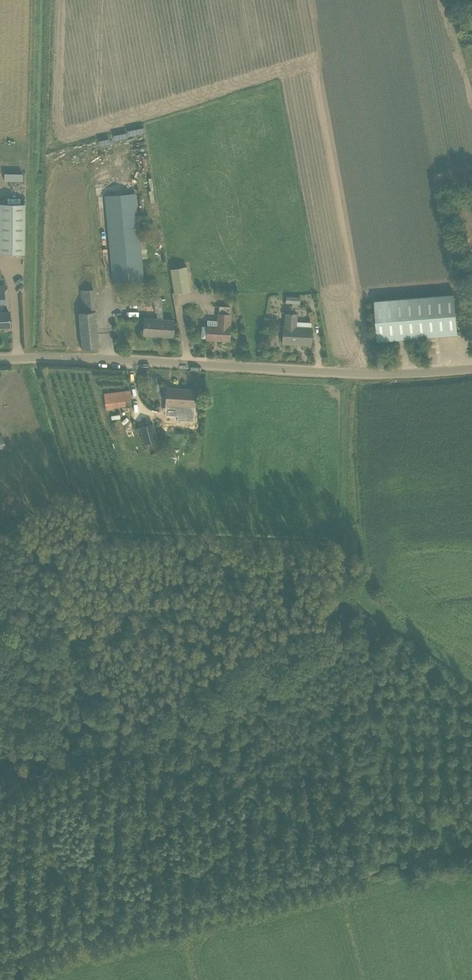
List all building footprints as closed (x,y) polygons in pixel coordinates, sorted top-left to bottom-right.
[(143,279),(142,271),(135,193),(105,196),(113,282),(143,279)] [(24,254),(25,204),(0,203),(0,253),(24,254)] [(170,269),(174,294),(190,291),(186,266),(170,269)] [(10,327),(9,311),(4,312),(3,285),(0,285),(0,327),(10,327)] [(99,347),(93,289),(80,290),(83,311),(78,312),(81,343),(82,348),(99,347)] [(378,341),(458,334),(454,294),(374,301),(378,341)] [(161,296),(153,297),(155,312),(156,312),(157,319),(144,319),(143,328),(142,328),(142,329),(143,330),(143,335),(173,336),(174,320),(163,320),(162,311),(161,296)] [(206,338),(206,339),(229,340),(230,327),(229,327),(230,314),(230,313),(219,313),(218,321),(208,320),(207,327),(202,326),(201,337),(206,338)] [(283,326),(282,343),(310,344),(311,328),(296,327),(297,314),(285,313),(284,326),(283,326)] [(194,407),(195,390),(166,388),(165,405),(180,406),(180,418),(191,419),(192,407),(194,407)] [(131,400),(130,391),(104,394),(105,407),(125,405),(125,401),(131,400)] [(152,424),(139,427),(144,444),(157,440),(152,424)]
